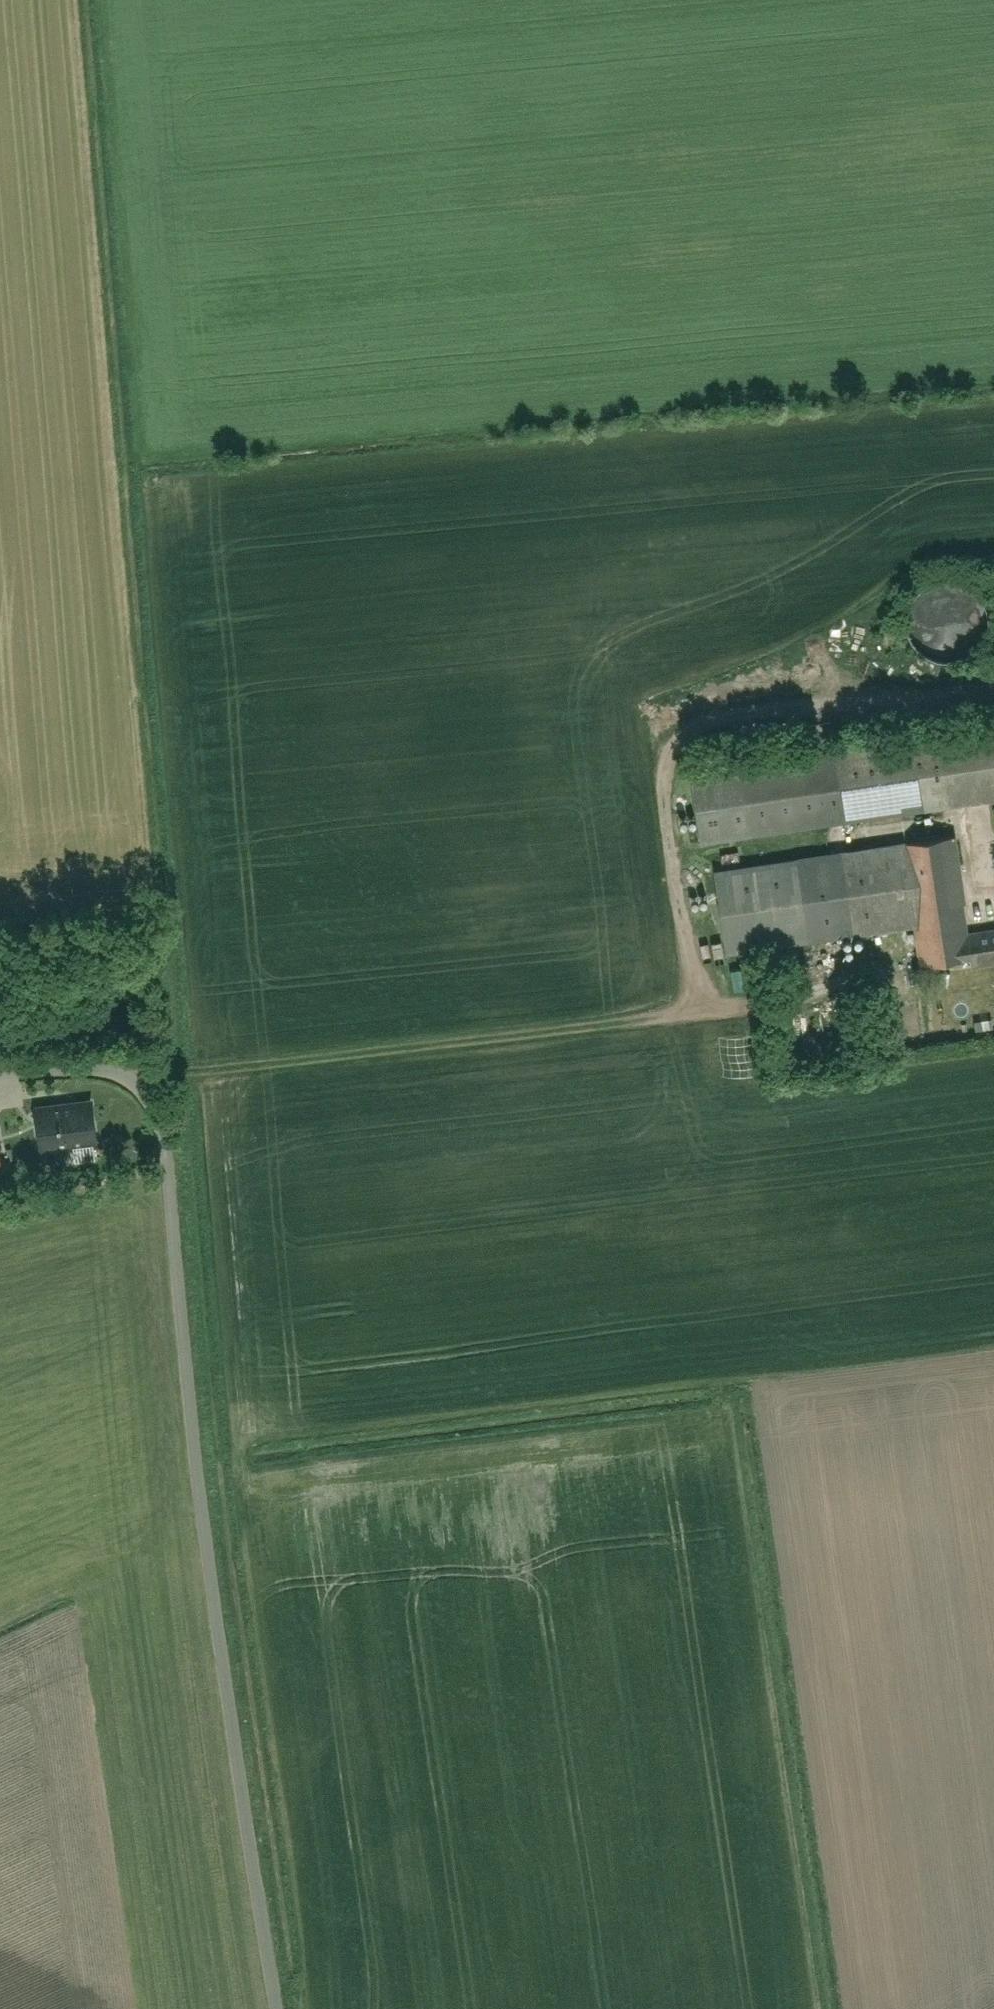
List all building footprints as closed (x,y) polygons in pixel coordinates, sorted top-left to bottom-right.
[(911,647),(923,658),(942,664),(967,659),(982,644),(989,622),(982,600),(968,586),(947,579),(923,586),(909,601),(903,623),(911,647)] [(698,843),(993,803),(993,729),(688,770),(698,843)] [(956,839),(714,868),(724,955),(908,933),(912,967),(936,964),(937,973),(993,966),(993,926),(967,929),(956,839)] [(31,1110),(35,1151),(96,1145),(93,1105),(31,1110)]
